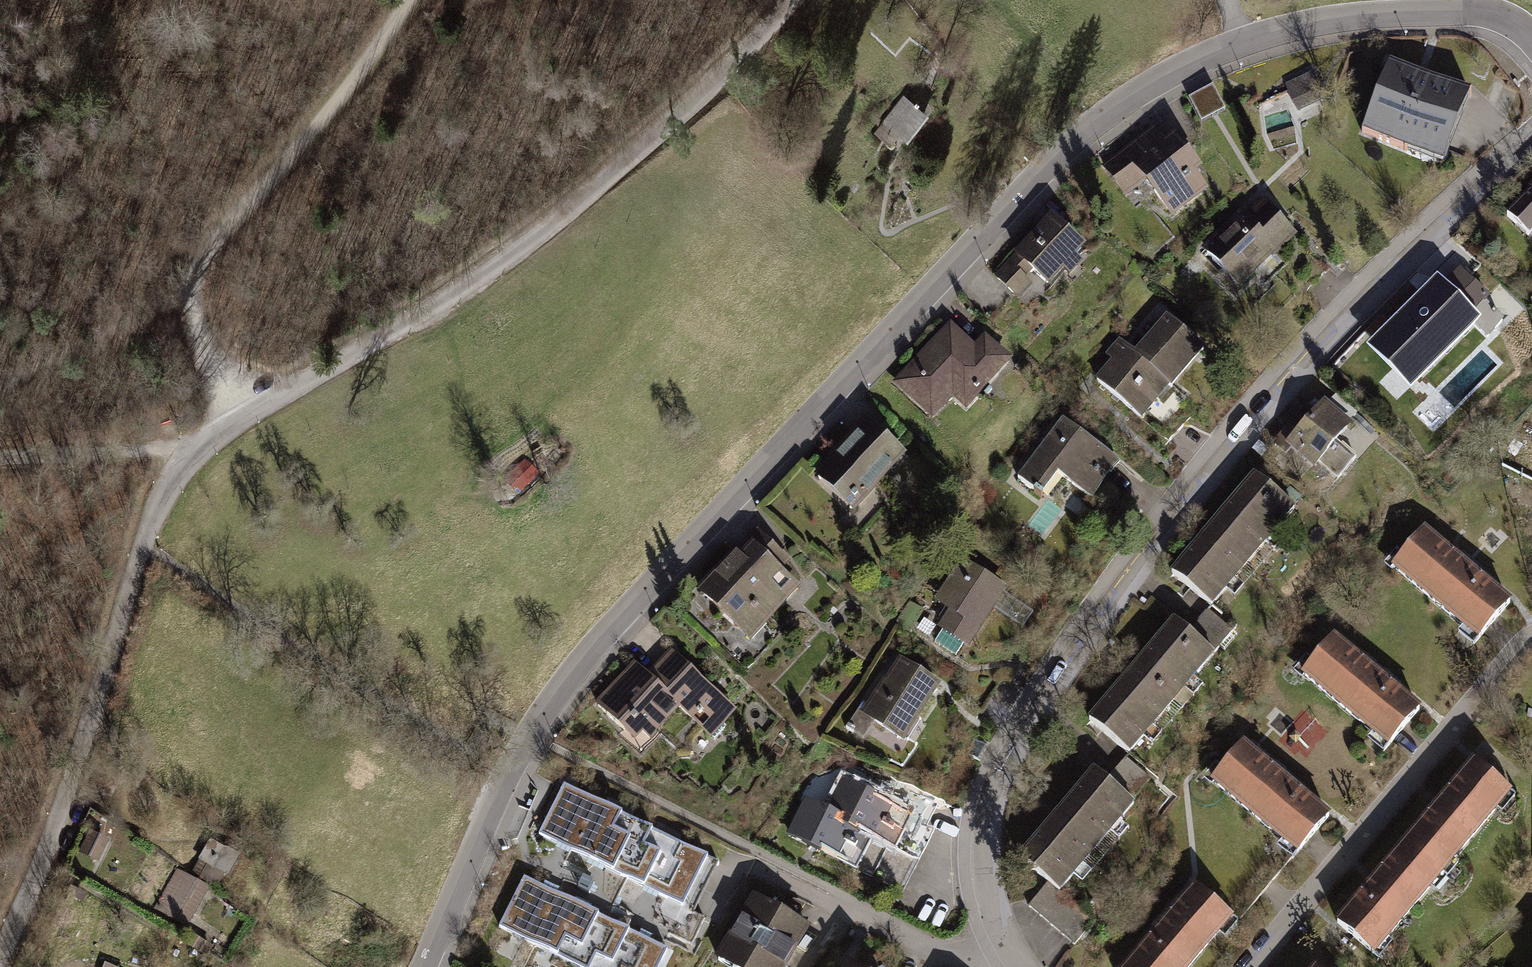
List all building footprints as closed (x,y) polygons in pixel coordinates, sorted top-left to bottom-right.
[(1395,149),(1400,136),(1423,77),(1394,65),(1365,138),(1395,149)] [(1330,99),(1317,77),(1290,93),(1304,115),(1330,99)] [(1476,97),(1423,77),(1400,136),(1453,157),(1476,97)] [(1217,84),(1193,95),(1204,118),(1228,106),(1217,84)] [(909,152),(939,115),(911,93),(881,130),(909,152)] [(1171,147),(1157,130),(1105,172),(1130,201),(1148,186),(1178,222),(1212,194),(1203,182),(1210,176),(1181,140),(1171,147)] [(1510,217),(1531,239),(1531,194),(1510,217)] [(1303,240),(1267,202),(1251,217),(1246,213),(1207,250),(1246,292),(1303,240)] [(1091,251),(1054,219),(998,282),(1021,303),(1041,280),(1055,292),(1091,251)] [(1442,289),(1437,284),(1379,343),(1423,387),(1481,328),(1491,338),(1507,322),(1490,305),(1494,301),(1462,269),(1442,289)] [(1210,350),(1173,319),(1141,357),(1124,342),(1095,377),(1149,422),(1210,350)] [(980,347),(956,325),(901,386),(940,421),(959,400),(973,413),(998,385),(1007,392),(1026,371),(988,337),(980,347)] [(1321,474),(1359,433),(1331,407),(1325,414),(1313,403),(1281,437),(1321,474)] [(913,459),(871,420),(831,461),(835,465),(820,480),(853,511),(892,470),(898,475),(913,459)] [(1123,467),(1067,424),(1023,482),(1047,501),(1063,480),(1095,504),(1123,467)] [(1299,512),(1256,477),(1176,574),(1219,609),(1299,512)] [(799,567),(759,530),(700,592),(756,645),(808,591),(791,575),(799,567)] [(1518,605),(1428,532),(1397,571),(1486,643),(1518,605)] [(976,651),(1015,593),(966,560),(935,606),(950,615),(941,628),(976,651)] [(1194,638),(1178,624),(1097,722),(1140,758),(1241,636),(1214,614),(1194,638)] [(1432,712),(1340,639),(1306,680),(1398,754),(1432,712)] [(651,679),(685,712),(715,741),(741,715),(677,653),(651,679)] [(948,689),(902,660),(867,715),(912,744),(948,689)] [(685,712),(651,679),(637,666),(596,708),(644,754),(685,712)] [(1338,819),(1249,744),(1214,784),(1304,860),(1338,819)] [(1112,785),(1098,773),(1025,860),(1046,878),(1069,897),(1162,786),(1131,761),(1112,785)] [(1522,797),(1479,762),(1411,844),(1453,879),(1522,797)] [(830,814),(871,835),(898,848),(915,815),(847,780),(830,814)] [(646,823),(577,786),(550,836),(620,873),(646,823)] [(871,835),(830,814),(805,801),(788,834),(854,868),(871,835)] [(681,841),(646,823),(620,873),(655,891),(681,841)] [(104,868),(116,844),(96,835),(84,859),(104,868)] [(716,860),(681,841),(655,891),(690,909),(716,860)] [(207,865),(240,882),(252,860),(219,842),(207,865)] [(1453,879),(1411,844),(1342,926),(1385,962),(1453,879)] [(220,890),(181,871),(160,913),(198,932),(220,890)] [(600,911),(530,874),(504,924),(573,960),(600,911)] [(1069,897),(1046,878),(1026,902),(1075,943),(1096,919),(1069,897)] [(1198,884),(1131,966),(1197,966),(1238,916),(1198,884)] [(754,898),(715,963),(722,966),(793,966),(813,933),(754,898)] [(600,911),(573,960),(586,966),(615,966),(635,929),(600,911)] [(635,929),(615,966),(659,966),(670,947),(635,929)]
